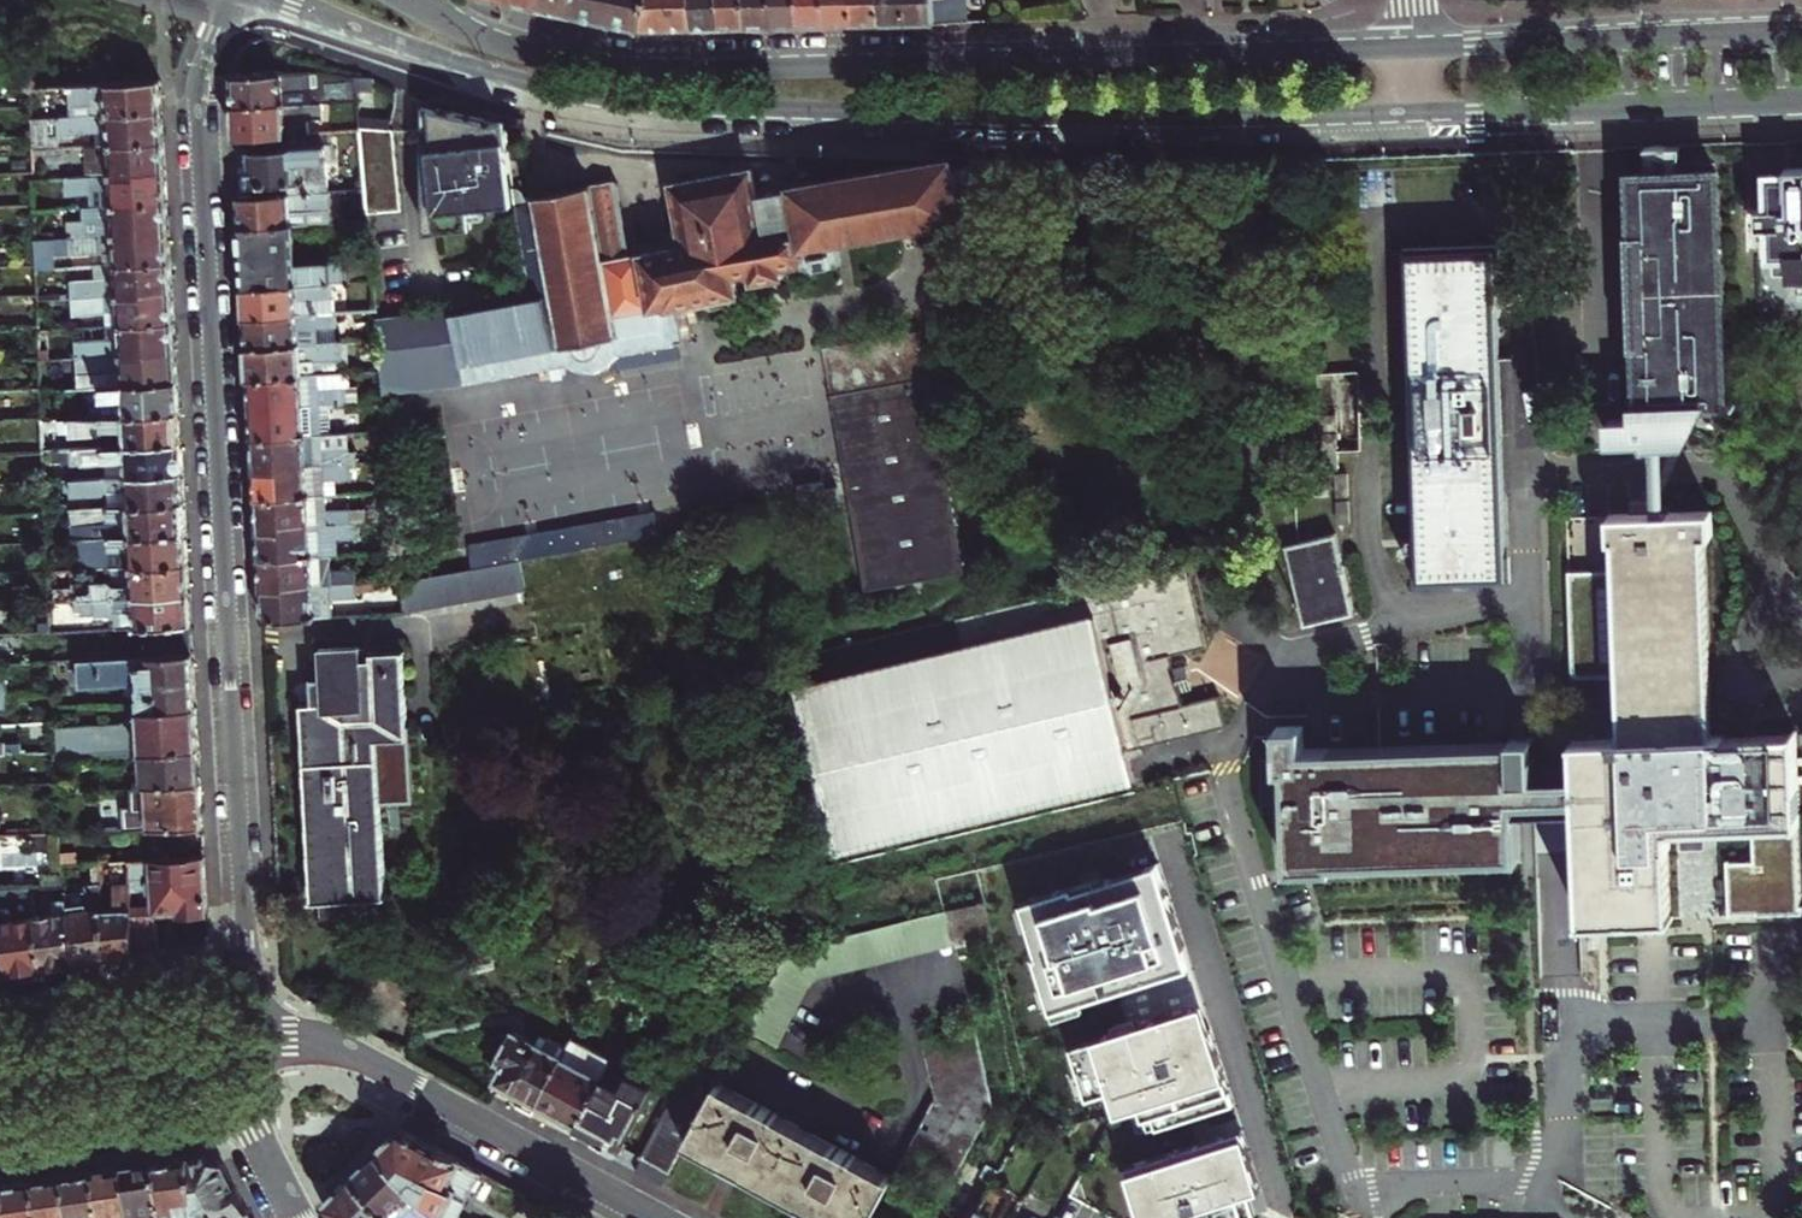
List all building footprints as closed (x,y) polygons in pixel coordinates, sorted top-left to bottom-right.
[(537,7),(572,14),(575,0),(539,0),(537,7)] [(572,14),(605,22),(609,0),(575,0),(572,14)] [(605,22),(641,29),(648,0),(609,0),(605,22)] [(641,29),(691,28),(690,0),(648,0),(641,29)] [(718,28),(717,0),(690,0),(691,28),(718,28)] [(718,28),(745,27),(744,0),(717,0),(718,28)] [(745,27),(772,26),(771,0),(744,0),(745,27)] [(798,0),(771,0),(772,26),(799,26),(798,0)] [(799,26),(826,25),(824,0),(798,0),(799,26)] [(826,25),(853,25),(852,0),(824,0),(826,25)] [(879,0),(852,0),(853,25),(880,24),(879,0)] [(880,24),(906,24),(905,0),(879,0),(880,24)] [(906,24),(967,22),(965,0),(905,0),(906,24)] [(354,75),(321,70),(232,75),(234,106),(322,102),(358,100),(356,90),(354,75)] [(373,78),(354,75),(356,90),(372,91),(373,78)] [(162,109),(160,80),(55,87),(55,106),(57,105),(57,116),(162,109)] [(324,119),(322,102),(234,106),(235,137),(249,137),(309,133),(309,120),(324,119)] [(505,122),(425,105),(426,231),(472,226),(471,217),(496,215),(495,204),(515,202),(513,188),(505,122)] [(162,109),(57,116),(31,117),(33,149),(59,147),(59,134),(95,132),(99,129),(109,129),(110,144),(164,142),(162,109)] [(95,132),(97,145),(110,144),(109,129),(99,129),(95,132)] [(393,131),(360,129),(368,213),(400,210),(393,131)] [(252,195),(328,192),(329,192),(324,132),(309,133),(249,137),(252,195)] [(85,146),(87,174),(112,173),(112,176),(137,175),(137,172),(166,171),(164,142),(110,144),(97,145),(85,146)] [(1743,183),(1760,183),(1760,152),(1743,152),(1743,183)] [(434,310),(377,317),(379,340),(384,392),(464,381),(566,362),(580,369),(596,370),(611,363),(612,370),(681,358),(678,342),(684,341),(678,305),(702,301),(711,308),(733,304),(740,294),(736,276),(801,264),(808,254),(807,246),(964,219),(961,203),(955,166),(953,158),(793,186),(799,224),(764,231),(752,169),(672,184),(684,246),(631,255),(616,183),(589,189),(588,185),(533,196),(524,197),(524,194),(521,190),(519,188),(513,188),(515,202),(518,225),(520,243),(522,260),(527,298),(453,313),(453,308),(450,308),(434,310)] [(971,163),(955,166),(961,203),(978,200),(971,163)] [(1764,170),(1765,208),(1766,226),(1767,259),(1801,257),(1801,169),(1764,170)] [(92,194),(92,206),(167,200),(166,171),(137,172),(137,175),(112,176),(112,173),(87,174),(66,175),(67,195),(92,194)] [(1719,173),(1625,176),(1635,421),(1610,422),(1611,440),(1647,439),(1647,443),(1683,441),(1700,409),(1728,408),(1719,173)] [(328,192),(329,222),(340,222),(339,191),(329,192),(328,192)] [(241,227),(294,224),(329,222),(328,192),(252,195),(239,196),(241,227)] [(68,222),(69,237),(116,234),(116,237),(142,236),(141,233),(169,231),(167,200),(92,206),(85,207),(86,221),(68,222)] [(1757,227),(1766,226),(1765,208),(1756,209),(1757,227)] [(244,287),(331,282),(351,281),(349,260),(296,263),(294,224),(241,227),(244,287)] [(36,265),(36,271),(56,269),(55,255),(71,254),(71,255),(103,253),(103,266),(171,262),(169,231),(141,233),(142,236),(116,237),(116,234),(69,237),(35,240),(36,265)] [(25,236),(25,266),(36,265),(35,240),(35,235),(25,236)] [(1407,253),(1418,580),(1506,576),(1494,250),(1407,253)] [(172,292),(171,262),(103,266),(97,266),(98,279),(72,281),(74,298),(172,292)] [(331,296),(331,282),(244,287),(246,317),(311,314),(311,297),(331,296)] [(174,321),(172,292),(74,298),(75,315),(107,313),(120,312),(121,325),(174,321)] [(332,313),(331,296),(311,297),(311,314),(332,313)] [(121,325),(120,312),(107,313),(107,326),(121,325)] [(333,343),(332,313),(311,314),(246,317),(247,347),(333,343)] [(76,341),(77,358),(122,355),(123,358),(147,356),(146,353),(176,351),(174,321),(121,325),(122,341),(115,342),(115,339),(106,339),(76,341)] [(121,325),(107,326),(105,326),(106,339),(115,339),(115,342),(122,341),(121,325)] [(823,348),(831,395),(931,378),(922,330),(823,348)] [(247,347),(249,378),(344,373),(343,350),(350,350),(349,342),(333,343),(247,347)] [(343,350),(344,373),(347,373),(351,373),(350,350),(343,350)] [(123,358),(122,355),(77,358),(78,375),(117,372),(117,369),(123,368),(124,385),(177,382),(176,351),(146,353),(147,356),(123,358)] [(117,369),(117,372),(78,375),(79,388),(103,386),(124,385),(123,368),(117,369)] [(348,387),(347,373),(344,373),(249,378),(251,408),(275,407),(274,402),(299,401),(299,405),(321,404),(329,404),(349,403),(348,387)] [(931,378),(831,395),(865,590),(965,573),(931,378)] [(103,386),(105,416),(179,411),(177,382),(124,385),(103,386)] [(348,387),(349,403),(359,402),(358,386),(348,387)] [(251,408),(253,438),(323,435),(321,404),(299,405),(299,401),(274,402),(275,407),(251,408)] [(331,434),(329,404),(321,404),(323,435),(331,434)] [(105,416),(42,421),(42,433),(69,431),(70,434),(102,432),(105,429),(106,447),(181,442),(179,411),(105,416)] [(1336,428),(1336,412),(1310,413),(1310,428),(1336,428)] [(1338,468),(1337,432),(1322,433),(1323,469),(1338,468)] [(323,435),(323,450),(349,448),(348,434),(331,434),(323,435)] [(306,465),(351,463),(357,463),(356,451),(349,451),(349,448),(323,450),(323,435),(253,438),(254,468),(279,467),(279,462),(306,461),(306,465)] [(107,459),(108,477),(182,472),(181,442),(106,447),(43,450),(43,466),(103,462),(107,459)] [(254,468),(256,498),(326,494),(325,480),(336,479),(351,479),(351,463),(306,465),(306,461),(279,462),(279,467),(254,468)] [(109,489),(110,507),(184,502),(182,472),(108,477),(65,479),(65,490),(72,489),(72,494),(104,492),(109,489)] [(325,480),(326,494),(336,494),(336,479),(325,480)] [(327,512),(326,494),(256,498),(258,529),(282,527),(282,523),(311,521),(311,526),(353,524),(352,511),(327,512)] [(186,533),(184,502),(110,507),(72,509),(73,524),(105,522),(111,520),(112,538),(186,533)] [(575,521),(580,552),(663,539),(658,508),(575,521)] [(365,510),(352,511),(353,524),(365,524),(365,510)] [(73,524),(74,540),(112,538),(111,520),(105,522),(73,524)] [(353,536),(353,524),(311,526),(311,521),(282,523),(282,527),(258,529),(259,558),(329,555),(336,554),(335,537),(353,536)] [(1801,918),(1801,901),(1800,840),(1801,839),(1801,749),(1778,750),(1781,718),(1751,709),(1752,750),(1733,751),(1725,547),(1736,547),(1735,521),(1630,525),(1631,552),(1641,551),(1642,573),(1571,575),(1576,681),(1624,678),(1627,742),(1597,743),(1599,791),(1600,814),(1604,939),(1649,937),(1697,936),(1694,843),(1704,843),(1704,863),(1727,863),(1726,842),(1758,841),(1759,865),(1732,866),(1734,921),(1801,918)] [(471,541),(475,563),(402,577),(407,606),(538,582),(528,530),(471,541)] [(87,555),(88,569),(115,567),(187,563),(186,533),(112,538),(74,540),(72,540),(73,556),(81,555),(87,555)] [(1335,533),(1284,544),(1304,626),(1354,614),(1335,533)] [(314,581),(315,586),(356,584),(355,570),(330,571),(329,555),(259,558),(261,589),(285,588),(285,583),(314,581)] [(189,593),(187,563),(115,567),(115,579),(110,581),(93,582),(93,583),(81,584),(81,588),(47,590),(47,601),(75,600),(189,593)] [(1206,647),(1185,563),(955,618),(962,645),(796,685),(837,854),(1135,783),(1127,751),(1225,727),(1218,696),(1183,705),(1179,692),(1174,669),(1170,655),(1206,647)] [(261,589),(263,616),(262,622),(274,620),(359,616),(356,595),(356,584),(315,586),(314,581),(285,583),(285,588),(261,589)] [(117,617),(117,629),(148,627),(191,624),(189,593),(75,600),(76,616),(95,615),(95,617),(112,616),(117,617)] [(148,641),(149,658),(194,656),(192,635),(192,632),(191,624),(148,627),(148,641)] [(302,774),(308,904),(382,900),(374,741),(408,739),(404,654),(369,654),(370,661),(360,661),(359,646),(317,648),(319,704),(299,705),(302,774)] [(149,658),(80,661),(81,687),(139,685),(141,713),(197,710),(197,701),(195,673),(195,665),(194,656),(149,658)] [(1185,667),(1174,669),(1179,692),(1190,689),(1185,667)] [(197,710),(141,713),(122,732),(54,736),(55,759),(146,755),(199,752),(199,739),(197,710)] [(14,753),(14,744),(6,744),(6,743),(0,743),(0,754),(14,753)] [(1296,783),(1298,822),(1319,821),(1323,886),(1362,884),(1362,878),(1561,866),(1559,815),(1600,814),(1599,791),(1564,792),(1562,753),(1538,754),(1538,761),(1332,773),(1330,749),(1309,751),(1311,782),(1296,783)] [(199,752),(146,755),(148,789),(201,787),(200,766),(199,752)] [(107,821),(108,834),(203,829),(202,809),(201,787),(148,789),(149,819),(107,821)] [(155,919),(207,916),(205,859),(130,863),(132,956),(156,952),(155,919)] [(101,912),(102,959),(132,956),(130,863),(115,864),(116,912),(101,912)] [(1102,876),(1025,899),(1042,952),(1038,953),(1055,1007),(1193,966),(1162,863),(1103,880),(1102,876)] [(73,963),(102,959),(101,912),(101,886),(82,886),(83,914),(67,915),(73,963)] [(947,909),(955,943),(955,946),(992,937),(983,901),(947,909)] [(40,967),(73,963),(67,915),(66,902),(53,902),(54,915),(34,916),(40,967)] [(1,921),(3,942),(7,971),(40,967),(34,916),(13,917),(12,904),(0,904),(0,914),(1,921)] [(877,962),(955,943),(947,909),(854,932),(877,962)] [(854,932),(791,946),(750,1023),(781,1039),(810,984),(823,975),(877,962),(854,932)] [(1235,1105),(1205,1005),(1073,1044),(1089,1096),(1111,1089),(1118,1112),(1140,1106),(1148,1131),(1235,1105)] [(973,1020),(921,1037),(934,1098),(902,1156),(926,1168),(952,1182),(993,1106),(973,1020)] [(553,1058),(514,1037),(504,1038),(496,1053),(498,1063),(504,1066),(494,1085),(512,1095),(536,1108),(566,1053),(558,1049),(553,1058)] [(572,1056),(566,1053),(536,1108),(555,1118),(576,1129),(600,1084),(567,1066),(572,1056)] [(596,1139),(618,1151),(651,1091),(608,1068),(600,1084),(576,1129),(596,1139)] [(684,1147),(732,1173),(809,1214),(817,1217),(867,1217),(887,1180),(717,1087),(703,1112),(684,1147)] [(684,1147),(703,1112),(675,1097),(633,1175),(661,1191),(684,1147)] [(454,1217),(478,1174),(398,1129),(386,1141),(375,1152),(440,1217),(455,1217),(454,1217)] [(1138,1161),(1155,1217),(1245,1217),(1255,1215),(1249,1193),(1260,1190),(1243,1130),(1138,1161)] [(388,1217),(421,1217),(424,1215),(427,1217),(440,1217),(375,1152),(363,1164),(349,1178),(388,1217)] [(195,1217),(247,1217),(220,1166),(209,1159),(203,1156),(187,1158),(195,1217)] [(154,1163),(162,1217),(195,1217),(187,1158),(172,1160),(154,1163)] [(128,1217),(162,1217),(154,1163),(135,1166),(121,1168),(128,1217)] [(121,1168),(105,1170),(91,1172),(97,1217),(128,1217),(121,1168)] [(91,1172),(77,1174),(61,1176),(67,1217),(97,1217),(91,1172)] [(35,1217),(67,1217),(61,1176),(46,1178),(30,1181),(35,1217)] [(349,1178),(334,1192),(321,1205),(328,1217),(388,1217),(349,1178)] [(30,1181),(14,1183),(1,1185),(6,1217),(35,1217),(30,1181)]
